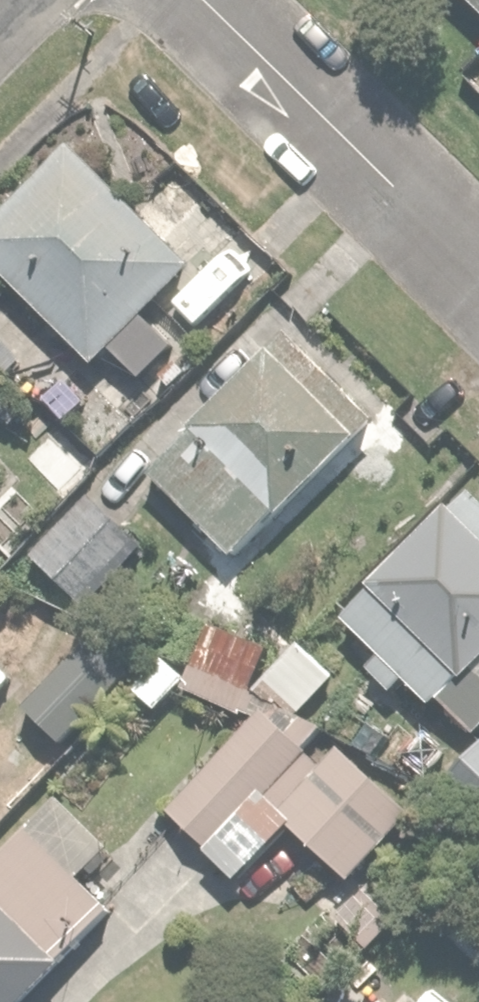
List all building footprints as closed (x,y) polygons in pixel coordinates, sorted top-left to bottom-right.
[(104,341),(186,259),(64,137),(0,201),(0,267),(78,345),(88,355),(104,341)] [(145,461),(235,552),(376,418),(299,337),(279,356),(268,344),(145,461)] [(104,341),(88,355),(35,405),(85,460),(154,396),(104,341)] [(89,484),(24,548),(84,608),(148,544),(89,484)] [(342,606),(380,644),(367,657),(394,684),(408,670),(470,733),(478,724),(478,528),(450,499),(342,606)] [(180,676),(250,710),(169,807),(211,843),(255,791),(351,871),(406,805),(296,713),(332,670),(292,636),(277,655),(207,621),(180,676)] [(22,696),(61,734),(126,668),(87,629),(22,696)] [(12,670),(0,658),(0,682),(12,670)] [(0,844),(0,1001),(10,1001),(53,959),(42,947),(99,891),(27,818),(0,844)] [(332,984),(315,1001),(350,1001),(332,984)]
